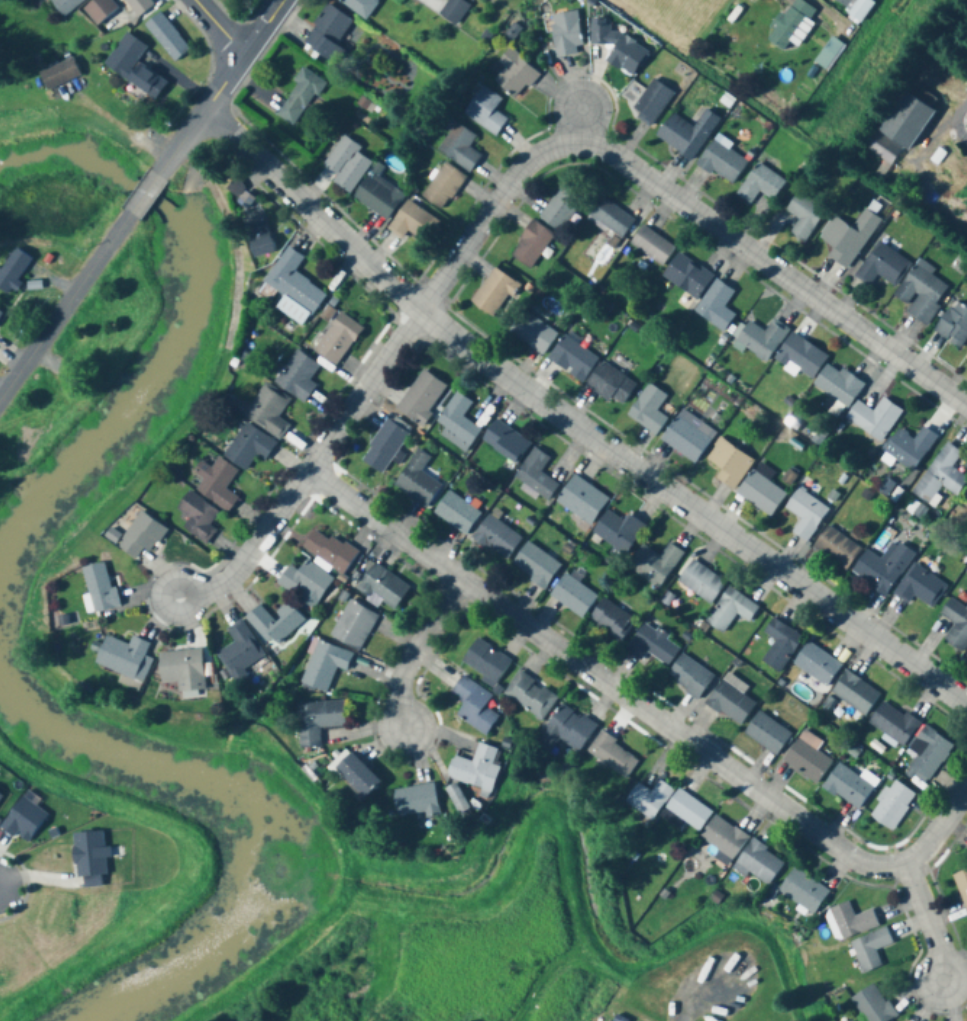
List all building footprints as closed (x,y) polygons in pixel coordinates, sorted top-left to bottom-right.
[(56,1),(68,17),(91,0),(58,0),(56,1)] [(140,19),(158,9),(152,0),(129,0),(140,19)] [(379,0),(336,0),(366,20),(379,0)] [(469,7),(460,0),(449,0),(439,14),(455,26),(469,7)] [(788,42),(798,48),(819,12),(798,0),(791,0),(767,40),(784,50),(788,42)] [(870,0),(827,0),(862,21),(873,2),(870,0)] [(336,46),(353,21),(328,4),(302,43),(333,64),(343,50),(336,46)] [(556,58),(576,56),(576,46),(582,46),(578,11),(551,14),(556,58)] [(179,64),(195,51),(165,12),(149,25),(179,64)] [(607,64),(634,78),(648,50),(608,29),(609,21),(592,20),(590,44),(608,45),(613,48),(607,59),(607,64)] [(161,102),(174,84),(143,63),(153,48),(132,33),(109,66),(161,102)] [(514,100),(538,75),(511,48),(497,62),(505,69),(494,80),(514,100)] [(86,79),(78,59),(44,72),(52,92),(86,79)] [(275,115),(294,127),(324,82),(305,69),(275,115)] [(674,95),(653,79),(629,112),(650,127),(674,95)] [(940,102),(909,81),(876,131),(908,152),(940,102)] [(496,136),(507,118),(494,111),(502,98),(480,86),(462,115),(496,136)] [(670,113),(655,138),(692,161),(719,118),(704,109),(693,127),(670,113)] [(476,136),(456,123),(437,151),(469,173),(481,156),(469,147),(476,136)] [(362,149),(343,136),(323,166),(337,176),(332,183),(350,195),(372,161),(360,153),(362,149)] [(696,162),(730,187),(748,163),(714,138),(696,162)] [(750,205),(759,192),(772,201),(785,181),(756,162),(735,195),(750,205)] [(440,211),(466,180),(447,163),(420,194),(440,211)] [(387,221),(404,194),(370,172),(353,199),(387,221)] [(245,209),(256,198),(236,179),(225,191),(245,209)] [(555,232),(584,203),(566,185),(537,214),(555,232)] [(785,211),(799,219),(790,234),(805,243),(825,209),(796,192),(785,211)] [(620,240),(634,220),(602,197),(588,216),(620,240)] [(387,229),(403,240),(409,232),(422,241),(436,220),(407,200),(387,229)] [(847,270),(881,220),(864,209),(852,228),(833,216),(817,239),(834,250),(829,258),(847,270)] [(252,258),(274,252),(265,220),(243,226),(252,258)] [(530,270),(554,235),(532,220),(508,255),(530,270)] [(629,244),(662,266),(674,248),(642,225),(629,244)] [(896,287),(911,263),(877,242),(855,277),(870,286),(877,275),(896,287)] [(294,272),(303,258),(287,247),(263,282),(283,296),(275,308),(302,327),(325,293),(294,272)] [(39,260),(20,248),(0,279),(0,287),(15,296),(39,260)] [(713,276),(678,253),(662,277),(696,300),(713,276)] [(906,313),(925,326),(950,289),(931,276),(935,270),(919,259),(892,298),(908,309),(906,313)] [(486,317),(518,292),(501,270),(469,296),(486,317)] [(734,292),(715,279),(693,313),(724,333),(735,316),(724,308),(734,292)] [(955,301),(933,332),(959,351),(966,339),(966,310),(955,301)] [(542,356),(557,334),(524,312),(509,334),(542,356)] [(362,329),(338,313),(312,352),(336,368),(362,329)] [(735,341),(766,363),(789,330),(774,319),(764,332),(748,321),(735,341)] [(827,356),(792,333),(776,357),(811,381),(827,356)] [(562,335),(547,363),(584,383),(599,355),(562,335)] [(303,404),(316,386),(309,381),(319,366),(296,350),(273,382),(303,404)] [(585,385),(619,409),(636,385),(602,361),(585,385)] [(826,365),(812,386),(849,408),(863,384),(846,373),(844,376),(826,365)] [(448,388),(422,370),(395,410),(421,427),(448,388)] [(244,416),(280,439),(291,422),(280,416),(291,398),(266,381),(244,416)] [(667,397),(648,383),(625,415),(655,436),(667,419),(656,412),(667,397)] [(472,402),(454,392),(436,425),(470,445),(480,428),(462,418),(472,402)] [(844,423),(884,443),(900,409),(881,399),(875,411),(855,401),(844,423)] [(695,465),(716,433),(681,409),(660,441),(695,465)] [(360,460),(381,475),(410,435),(388,419),(360,460)] [(515,465),(531,444),(496,419),(481,440),(515,465)] [(277,443),(246,422),(223,456),(245,471),(256,455),(264,461),(277,443)] [(938,437),(923,426),(914,440),(899,429),(883,451),(912,472),(938,437)] [(753,461),(719,439),(700,469),(734,490),(753,461)] [(966,478),(966,475),(953,467),(962,452),(944,441),(913,494),(930,504),(941,486),(957,495),(966,478)] [(541,473),(550,459),(534,448),(514,479),(548,501),(559,485),(541,473)] [(431,457),(417,449),(393,487),(427,508),(441,485),(421,473),(431,457)] [(195,491),(228,513),(238,498),(225,489),(238,471),(218,457),(211,468),(201,461),(193,473),(202,479),(195,491)] [(771,517),(786,494),(769,482),(775,473),(758,462),(737,495),(771,517)] [(609,499),(575,475),(555,502),(589,527),(609,499)] [(828,507),(796,489),(785,509),(801,518),(792,534),(808,543),(828,507)] [(219,514),(190,491),(175,509),(189,520),(183,528),(205,546),(217,531),(209,525),(219,514)] [(433,513),(465,536),(480,513),(448,491),(433,513)] [(591,532),(624,556),(645,527),(628,515),(623,522),(607,510),(591,532)] [(136,560),(142,550),(150,555),(166,529),(139,512),(116,548),(136,560)] [(505,563),(522,538),(489,514),(471,539),(505,563)] [(845,571),(861,549),(827,525),(812,547),(845,571)] [(357,554),(315,527),(301,548),(343,575),(357,554)] [(544,590),(561,566),(527,542),(510,567),(544,590)] [(659,590),(683,553),(669,543),(660,557),(643,545),(628,569),(659,590)] [(851,574),(886,597),(914,554),(899,544),(893,553),(889,550),(882,560),(867,550),(851,574)] [(677,582),(710,605),(725,583),(692,560),(677,582)] [(312,609),(333,580),(306,561),(298,572),(289,565),(276,583),(312,609)] [(116,588),(110,589),(105,563),(82,567),(89,601),(85,601),(88,614),(120,607),(116,588)] [(409,588),(374,563),(356,588),(391,613),(409,588)] [(908,604),(914,597),(932,609),(947,586),(914,564),(894,594),(908,604)] [(549,598),(583,619),(598,595),(563,574),(549,598)] [(759,608),(729,587),(704,622),(722,635),(737,615),(748,623),(759,608)] [(948,598),(939,616),(953,623),(942,643),(963,654),(966,646),(966,623),(966,621),(966,608),(948,598)] [(586,624),(620,645),(635,620),(602,599),(586,624)] [(329,638),(359,653),(377,616),(348,601),(329,638)] [(304,622),(288,603),(270,618),(259,605),(244,618),(270,649),(304,622)] [(803,637),(772,618),(762,634),(774,641),(761,662),(780,674),(803,637)] [(234,644),(217,654),(234,684),(248,676),(244,668),(264,657),(242,620),(225,630),(234,644)] [(667,666),(680,649),(643,624),(625,651),(641,662),(648,653),(667,666)] [(94,664),(142,684),(152,660),(145,657),(150,645),(131,637),(128,645),(106,636),(94,664)] [(497,684),(511,661),(476,639),(461,662),(497,684)] [(301,685),(326,694),(335,668),(347,671),(353,654),(316,641),(301,685)] [(826,688),(841,666),(808,642),(792,664),(826,688)] [(158,653),(160,684),(177,682),(177,692),(204,690),(201,650),(158,653)] [(714,676),(682,654),(665,678),(697,700),(714,676)] [(484,736),(499,717),(489,710),(496,700),(452,667),(440,683),(465,702),(456,714),(484,736)] [(542,721),(558,697),(520,671),(503,694),(542,721)] [(831,693),(865,716),(880,694),(846,671),(831,693)] [(755,700),(732,687),(736,680),(723,672),(705,706),(742,725),(755,700)] [(868,721),(903,747),(919,725),(884,699),(868,721)] [(296,703),(298,748),(321,747),(320,728),(345,727),(344,701),(296,703)] [(597,725),(562,702),(534,744),(549,754),(559,739),(579,752),(597,725)] [(775,755),(791,735),(759,711),(743,732),(775,755)] [(908,750),(917,756),(909,769),(929,782),(953,745),(924,726),(908,750)] [(782,761),(816,784),(832,760),(816,749),(821,742),(803,729),(782,761)] [(586,753),(626,779),(640,758),(600,732),(586,753)] [(472,761),(452,756),(446,778),(490,791),(502,750),(477,743),(472,761)] [(347,750),(329,768),(360,800),(379,781),(347,750)] [(822,787),(858,811),(874,787),(838,762),(822,787)] [(625,802),(654,821),(657,816),(678,829),(683,822),(698,831),(712,811),(678,788),(676,791),(659,780),(651,791),(638,783),(625,802)] [(868,815),(891,832),(917,797),(895,780),(868,815)] [(395,818),(437,812),(433,783),(391,790),(395,818)] [(715,858),(727,867),(748,838),(716,814),(699,837),(719,852),(715,858)] [(768,887),(784,860),(750,840),(734,868),(768,887)] [(777,892),(813,915),(828,891),(793,868),(777,892)] [(952,876),(966,914),(966,870),(952,876)] [(878,926),(872,909),(854,916),(848,901),(828,908),(840,940),(878,926)] [(875,950),(892,943),(885,927),(849,943),(862,974),(881,965),(875,950)] [(865,1020),(888,1020),(897,1016),(875,982),(851,998),(865,1020)]
